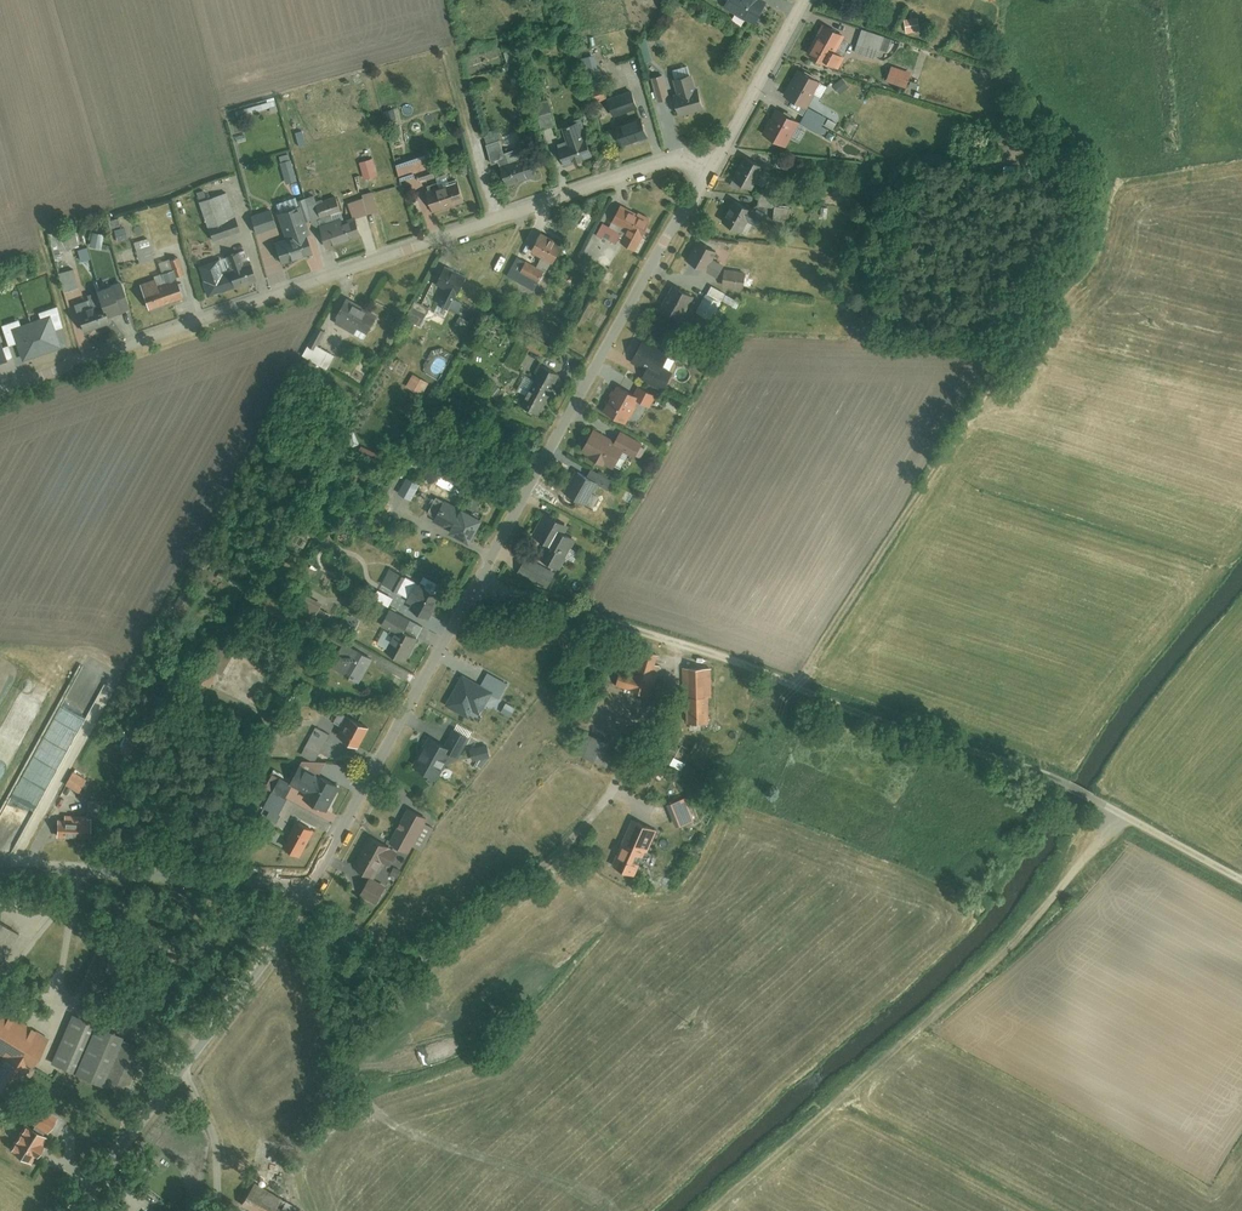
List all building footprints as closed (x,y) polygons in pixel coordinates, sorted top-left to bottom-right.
[(753,25),(768,0),(724,0),(720,6),(753,25)] [(823,26),(806,56),(834,72),(842,58),(833,52),(841,37),(823,26)] [(891,41),(864,33),(858,54),(886,61),(891,41)] [(584,60),(591,84),(602,80),(595,57),(584,60)] [(823,84),(798,71),(784,98),(807,110),(800,124),(777,112),(763,139),(787,151),(800,127),(818,136),(827,118),(810,109),(823,84)] [(889,71),(886,84),(906,89),(909,75),(889,71)] [(629,78),(632,90),(646,86),(643,74),(629,78)] [(702,92),(694,94),(689,75),(673,79),(679,98),(672,100),(678,119),(707,111),(702,92)] [(651,79),(659,104),(671,101),(664,76),(651,79)] [(611,105),(614,117),(638,109),(634,98),(611,105)] [(617,130),(622,145),(648,136),(643,121),(617,130)] [(578,122),(563,127),(569,145),(560,149),(565,165),(594,156),(589,139),(584,140),(578,122)] [(612,130),(603,133),(607,144),(616,141),(612,130)] [(235,139),(237,145),(246,143),(244,137),(235,139)] [(499,142),(486,147),(492,163),(505,158),(499,142)] [(500,166),(507,186),(538,174),(531,154),(520,158),(516,149),(506,152),(510,162),(500,166)] [(396,167),(400,181),(417,175),(420,186),(436,181),(428,157),(396,167)] [(744,158),(735,175),(763,190),(772,173),(744,158)] [(359,165),(364,182),(378,178),(373,161),(359,165)] [(281,165),(286,186),(299,182),(294,162),(281,165)] [(427,193),(433,212),(465,202),(459,183),(427,193)] [(228,191),(208,198),(206,193),(197,196),(213,242),(241,233),(228,191)] [(379,214),(373,195),(363,198),(369,217),(379,214)] [(312,206),(317,219),(341,211),(336,197),(312,206)] [(349,205),(353,219),(366,215),(362,201),(349,205)] [(739,233),(745,237),(751,228),(754,231),(763,217),(748,208),(746,210),(734,202),(720,225),(737,236),(739,233)] [(294,207),(277,213),(286,240),(274,244),(281,263),(311,252),(305,234),(303,234),(294,207)] [(611,223),(628,232),(620,246),(634,253),(650,224),(620,207),(611,223)] [(250,220),(255,236),(276,229),(271,214),(250,220)] [(320,231),(325,248),(362,236),(356,219),(320,231)] [(48,238),(55,257),(78,249),(71,229),(48,238)] [(92,233),(88,246),(100,249),(104,237),(92,233)] [(541,237),(531,252),(552,265),(562,250),(541,237)] [(149,248),(140,250),(137,241),(119,246),(122,257),(136,253),(140,268),(153,264),(149,248)] [(720,265),(711,260),(715,253),(698,243),(688,262),(705,271),(706,270),(714,275),(720,265)] [(724,248),(721,253),(731,258),(733,252),(724,248)] [(230,272),(221,275),(216,261),(199,267),(204,281),(203,281),(208,296),(255,279),(249,261),(242,264),(238,253),(227,257),(231,267),(228,268),(230,272)] [(187,276),(181,260),(171,263),(177,280),(187,276)] [(518,262),(511,274),(537,288),(544,276),(518,262)] [(141,292),(147,310),(181,299),(175,281),(174,282),(169,268),(161,271),(165,284),(141,292)] [(445,269),(436,287),(458,298),(467,280),(445,269)] [(64,292),(77,288),(73,270),(59,273),(64,292)] [(725,274),(723,287),(742,289),(743,276),(725,274)] [(102,303),(106,315),(129,307),(120,283),(98,291),(102,303)] [(714,284),(695,313),(709,323),(728,293),(714,284)] [(675,287),(661,309),(678,319),(691,297),(675,287)] [(418,299),(412,309),(427,317),(433,306),(418,299)] [(448,299),(442,311),(454,317),(460,305),(448,299)] [(345,300),(334,322),(365,337),(376,315),(345,300)] [(88,308),(86,301),(74,305),(84,332),(109,323),(106,315),(102,303),(88,308)] [(40,320),(30,323),(41,354),(60,347),(55,331),(63,328),(56,308),(38,314),(40,320)] [(41,354),(30,323),(21,326),(19,320),(1,326),(8,347),(17,344),(22,360),(41,354)] [(319,331),(304,356),(327,370),(335,356),(319,347),(326,335),(319,331)] [(531,338),(525,349),(540,358),(547,347),(531,338)] [(7,362),(6,360),(12,357),(8,347),(2,348),(0,341),(0,365),(7,362)] [(641,343),(632,363),(656,375),(666,355),(641,343)] [(693,361),(697,367),(706,359),(702,354),(693,361)] [(542,369),(523,400),(541,410),(560,379),(542,369)] [(416,375),(409,387),(422,394),(429,382),(416,375)] [(656,395),(637,387),(632,397),(616,388),(602,413),(623,425),(637,401),(650,408),(656,395)] [(591,435),(580,453),(612,471),(621,455),(634,461),(641,446),(620,436),(614,448),(591,435)] [(576,473),(563,495),(584,507),(597,484),(576,473)] [(612,481),(597,475),(594,482),(609,489),(612,481)] [(443,503),(432,525),(468,543),(479,522),(443,503)] [(559,567),(562,563),(575,540),(562,533),(566,526),(546,515),(541,523),(535,535),(548,542),(540,557),(559,567)] [(524,555),(515,572),(542,586),(551,569),(524,555)] [(391,571),(381,587),(396,596),(406,580),(391,571)] [(406,604),(411,606),(408,613),(424,621),(427,614),(429,615),(439,596),(416,584),(406,604)] [(299,588),(287,608),(322,628),(333,608),(299,588)] [(392,635),(380,656),(400,668),(416,641),(402,633),(408,624),(389,613),(380,628),(392,635)] [(345,647),(330,670),(357,686),(371,662),(345,647)] [(658,657),(640,653),(634,677),(617,672),(613,684),(630,689),(649,694),(658,657)] [(711,669),(683,669),(684,725),(712,724),(711,669)] [(464,679),(449,706),(469,717),(475,706),(482,709),(490,694),(464,679)] [(348,720),(337,740),(356,751),(368,730),(348,720)] [(314,729),(298,759),(313,767),(329,737),(314,729)] [(584,733),(575,754),(614,772),(624,751),(584,733)] [(428,741),(413,768),(433,779),(448,752),(428,741)] [(468,750),(471,761),(487,757),(484,746),(468,750)] [(308,797),(304,805),(321,813),(325,806),(331,809),(340,791),(296,769),(287,786),(308,797)] [(680,783),(674,799),(700,809),(707,793),(680,783)] [(651,808),(648,813),(669,823),(672,818),(651,808)] [(407,812),(389,846),(407,856),(425,821),(407,812)] [(59,822),(59,838),(89,837),(89,822),(59,822)] [(631,823),(610,867),(632,877),(653,833),(631,823)] [(282,850),(299,860),(313,836),(296,826),(282,850)] [(368,839),(352,869),(366,877),(374,862),(386,870),(393,859),(380,851),(382,847),(368,839)] [(370,882),(362,896),(377,904),(385,891),(370,882)] [(22,938),(0,925),(0,972),(22,938)] [(73,1017),(50,1070),(99,1091),(122,1037),(73,1017)] [(24,1068),(30,1071),(44,1045),(0,1021),(0,1055),(3,1056),(0,1061),(0,1095),(7,1099),(24,1068)] [(122,1037),(99,1091),(127,1102),(149,1049),(122,1037)] [(48,1138),(26,1124),(10,1150),(32,1164),(48,1138)] [(256,1183),(241,1206),(250,1210),(298,1210),(256,1183)]
